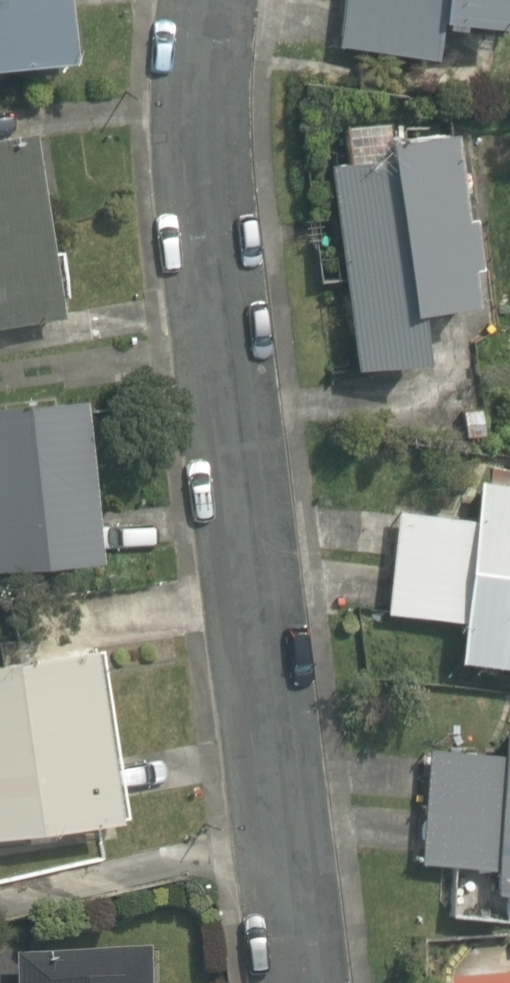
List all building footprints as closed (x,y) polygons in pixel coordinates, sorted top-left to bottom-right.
[(83,0),(0,0),(0,75),(90,66),(83,0)] [(341,47),(463,62),(467,27),(509,32),(509,0),(346,0),(341,47)] [(37,107),(0,116),(0,336),(86,316),(37,107)] [(330,164),(363,378),(459,363),(452,316),(498,308),(472,142),(330,164)] [(0,416),(0,572),(117,559),(100,405),(0,416)] [(470,660),(509,664),(509,475),(490,473),(484,525),(404,516),(393,617),(473,626),(470,660)] [(0,667),(0,846),(143,821),(113,648),(0,667)] [(437,755),(430,872),(509,876),(509,759),(437,755)] [(29,953),(29,982),(172,982),(172,954),(29,953)] [(456,977),(457,982),(509,982),(509,970),(456,977)]
